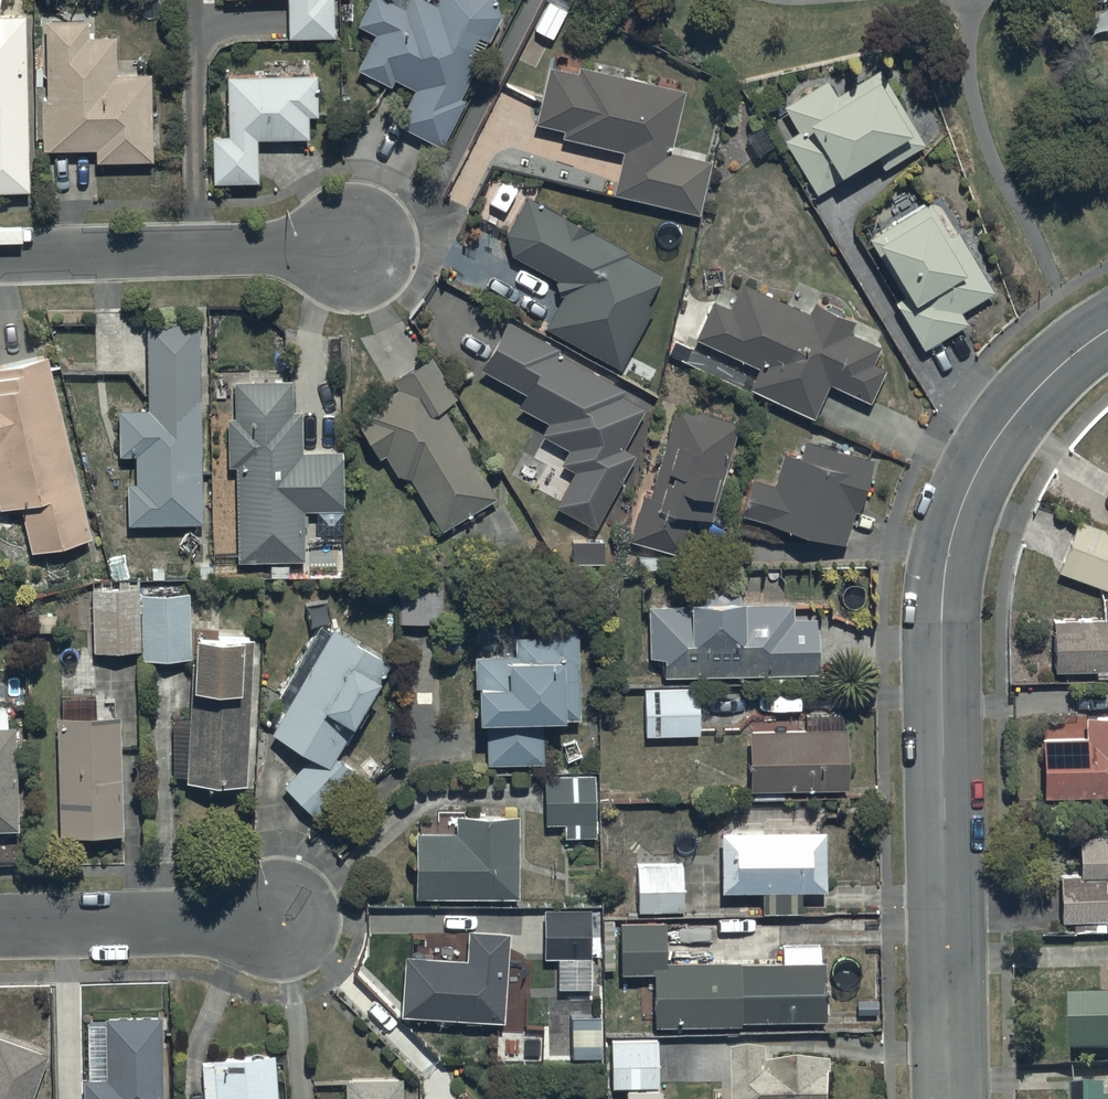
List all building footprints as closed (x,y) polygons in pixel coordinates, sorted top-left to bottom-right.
[(286,35),(332,35),(332,0),(285,0),(286,35)] [(458,96),(500,17),(494,0),(438,0),(435,4),(427,0),(408,0),(403,8),(388,0),(369,0),(356,25),(372,34),(355,67),(391,86),(394,80),(412,89),(394,123),(437,147),(463,99),(458,96)] [(24,15),(0,16),(0,190),(26,189),(24,15)] [(44,19),(44,68),(34,68),(35,136),(40,136),(40,152),(93,151),(93,163),(152,162),(152,74),(115,74),(115,36),(86,37),(86,18),(44,19)] [(578,73),(548,66),(535,125),(563,131),(561,139),(621,153),(611,192),(696,213),(708,162),(668,153),(682,91),(579,67),(578,73)] [(827,79),(782,106),(797,130),(782,140),(816,195),(848,176),(844,171),(875,152),(885,169),(924,145),(879,70),(837,95),(827,79)] [(314,77),(221,80),(223,135),(208,136),(210,184),(257,183),(256,142),(307,141),(306,117),(315,117),(314,77)] [(628,251),(526,196),(505,234),(511,256),(554,279),(562,297),(545,329),(619,370),(653,307),(646,303),(661,276),(625,256),(628,251)] [(929,201),(870,238),(904,293),(892,300),(923,350),(968,322),(961,311),(996,290),(958,229),(950,234),(929,201)] [(759,367),(750,387),(812,416),(827,383),(869,402),(884,370),(871,364),(879,348),(847,333),(854,320),(814,301),(809,312),(743,282),(730,310),(710,301),(693,338),(759,367)] [(540,435),(544,437),(533,458),(546,466),(534,489),(555,500),(553,504),(594,527),(634,455),(620,448),(643,408),(620,395),(622,391),(556,355),(559,350),(504,319),(477,368),(523,394),(517,405),(547,421),(540,435)] [(197,322),(145,324),(147,409),(118,410),(120,454),(135,454),(135,481),(127,481),(128,526),(203,524),(197,322)] [(17,505),(27,553),(90,539),(49,354),(0,365),(0,509),(17,505)] [(403,481),(408,477),(442,529),(495,495),(439,408),(456,398),(430,358),(391,383),(396,389),(353,417),(379,457),(385,453),(403,481)] [(290,378),(233,381),(234,419),(226,419),(227,467),(235,466),(239,560),(303,557),(301,512),(341,510),(338,451),(302,453),(300,411),(292,412),(290,378)] [(640,495),(626,537),(679,554),(692,516),(709,522),(717,498),(712,497),(737,423),(677,403),(646,497),(640,495)] [(752,477),(741,514),(842,544),(852,511),(857,512),(872,463),(802,442),(799,453),(780,448),(770,482),(752,477)] [(1076,520),(1073,528),(1031,513),(1019,547),(1058,560),(1054,571),(1107,590),(1107,532),(1076,520)] [(397,579),(397,621),(441,621),(440,578),(397,579)] [(91,588),(93,651),(140,650),(140,659),(189,658),(187,594),(180,594),(180,585),(145,586),(145,592),(137,592),(137,581),(117,581),(117,587),(111,587),(110,580),(101,580),(101,587),(91,588)] [(687,606),(647,606),(647,655),(662,655),(662,676),(767,676),(767,682),(799,682),(800,673),(816,673),(816,618),(791,618),(791,604),(742,604),(742,599),(739,599),(739,591),(691,591),(691,600),(687,600),(687,606)] [(1053,619),(1054,669),(1094,668),(1094,677),(1107,677),(1107,604),(1103,604),(1103,618),(1053,619)] [(479,655),(472,655),(472,719),(484,719),(484,762),(543,762),(543,717),(576,717),(576,616),(479,616),(479,655)] [(330,631),(317,624),(273,693),(287,702),(269,731),(310,758),(282,786),(316,820),(322,814),(329,820),(362,786),(356,781),(361,772),(338,760),(356,728),(349,724),(377,675),(381,678),(391,661),(332,628),(330,631)] [(191,632),(189,717),(170,716),(169,774),(185,775),(184,781),(244,782),(246,697),(238,697),(240,634),(191,632)] [(699,688),(642,688),(642,734),(700,733),(699,688)] [(56,716),(56,833),(121,833),(121,714),(114,714),(114,699),(94,699),(94,696),(61,696),(61,716),(56,716)] [(16,829),(16,726),(6,726),(6,708),(0,708),(0,829),(16,829)] [(747,720),(748,722),(748,789),(846,788),(845,726),(842,726),(842,713),(805,714),(805,721),(747,720)] [(1042,736),(1043,797),(1107,796),(1107,714),(1085,714),(1085,735),(1042,736)] [(594,774),(544,775),(545,823),(562,823),(562,836),(595,835),(594,774)] [(516,815),(453,814),(452,832),(414,831),(413,895),(515,896),(516,815)] [(820,829),(819,819),(766,820),(766,829),(726,832),(720,832),(721,893),(762,892),(762,913),(799,912),(799,889),(826,889),(824,829),(820,829)] [(1107,820),(1107,837),(1079,836),(1078,875),(1060,875),(1059,921),(1074,922),(1074,930),(1106,931),(1107,907),(1107,820)] [(682,864),(636,865),(637,912),(684,910),(682,864)] [(590,962),(599,962),(599,910),(543,910),(543,957),(561,957),(561,973),(590,973),(590,962)] [(665,920),(619,920),(620,972),(653,971),(654,1027),(738,1027),(738,1021),(824,1021),(824,990),(827,990),(827,978),(824,978),(824,959),(820,959),(820,944),(782,945),(782,959),(665,960),(665,920)] [(467,958),(403,955),(401,1017),(465,1019),(465,1022),(480,1023),(480,1019),(505,1021),(509,930),(469,928),(467,958)] [(1068,999),(1069,1055),(1107,1055),(1107,999),(1068,999)] [(102,1018),(103,1078),(82,1078),(82,1098),(160,1098),(161,1019),(102,1018)] [(45,1053),(0,1037),(0,1098),(28,1098),(45,1053)] [(657,1038),(610,1040),(612,1088),(659,1086),(657,1038)] [(272,1052),(211,1057),(211,1063),(201,1064),(204,1098),(276,1098),(272,1052)] [(732,1054),(733,1098),(831,1098),(831,1066),(767,1067),(766,1054),(732,1054)] [(344,1078),(344,1098),(402,1098),(402,1078),(344,1078)] [(1071,1088),(1071,1098),(1103,1098),(1103,1087),(1071,1088)]
